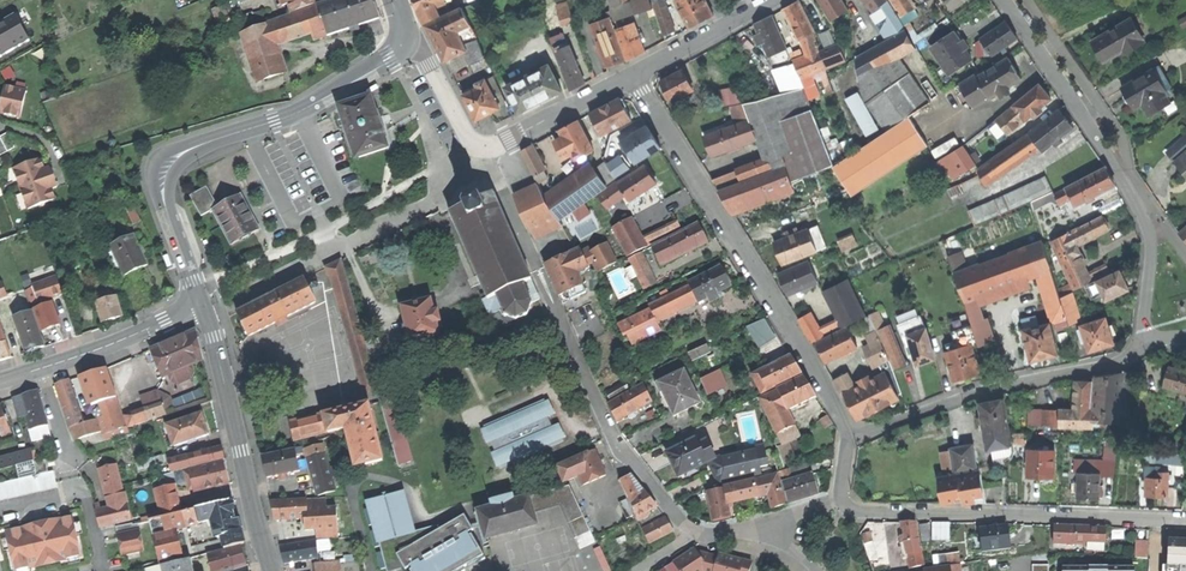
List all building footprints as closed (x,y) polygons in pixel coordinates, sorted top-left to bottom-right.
[(316,3),(315,1),(316,0),(286,0),(283,1),(284,5),(288,4),(291,13),(316,3)] [(327,36),(379,18),(374,5),(372,0),(335,0),(318,6),(327,36)] [(445,0),(415,0),(416,2),(425,24),(439,17),(435,8),(447,3),(446,2),(445,0)] [(614,21),(652,8),(649,0),(622,0),(622,2),(623,4),(610,8),(614,21)] [(653,3),(663,34),(674,31),(663,0),(653,0),(654,2),(653,3)] [(675,0),(690,28),(694,25),(712,15),(705,0),(676,0),(675,0)] [(848,10),(842,0),(818,0),(831,21),(848,10)] [(872,13),(887,1),(886,0),(862,0),(872,13)] [(901,17),(914,9),(908,0),(891,0),(901,17)] [(803,38),(814,33),(815,33),(799,1),(790,5),(783,9),(798,41),(803,38)] [(906,31),(887,1),(872,13),(869,15),(889,40),(906,31)] [(314,41),(327,36),(318,6),(266,24),(258,27),(247,31),(242,33),(258,81),(283,72),(272,39),(300,38),(311,34),(314,41)] [(462,8),(426,25),(435,42),(440,51),(451,73),(467,66),(485,58),(476,35),(470,26),(462,8)] [(555,51),(571,90),(578,86),(584,83),(569,45),(567,46),(559,26),(574,21),(570,11),(543,18),(556,50),(555,51)] [(242,17),(247,31),(258,27),(254,16),(253,13),(242,17)] [(262,13),(254,16),(258,27),(266,24),(262,13)] [(31,40),(16,14),(0,23),(0,58),(31,40)] [(759,35),(763,43),(769,58),(786,50),(779,32),(771,16),(754,24),(759,35)] [(591,24),(606,67),(611,65),(624,60),(613,28),(614,28),(611,17),(591,24)] [(1124,53),(1144,41),(1131,19),(1095,41),(1106,60),(1118,53),(1123,50),(1124,53)] [(616,29),(627,60),(638,54),(645,51),(634,22),(616,29)] [(930,43),(952,29),(948,22),(926,37),(930,43)] [(992,55),(1017,38),(1012,31),(1006,22),(981,39),(992,55)] [(954,33),(964,48),(968,45),(966,42),(958,30),(954,33)] [(865,105),(869,102),(910,73),(900,58),(916,49),(906,31),(889,40),(856,59),(859,81),(862,97),(865,105)] [(807,56),(818,51),(814,33),(803,38),(807,56)] [(964,48),(954,33),(931,48),(943,64),(949,74),(950,74),(972,59),(964,48)] [(759,45),(763,43),(759,35),(755,37),(759,45)] [(839,43),(818,51),(825,68),(846,60),(839,43)] [(775,70),(794,62),(790,54),(789,54),(786,50),(769,58),(775,70)] [(800,50),(790,54),(794,62),(803,58),(800,50)] [(825,68),(818,51),(807,56),(803,58),(794,62),(801,78),(810,74),(825,68)] [(977,77),(989,98),(998,93),(1002,99),(1011,93),(1008,87),(1021,79),(1014,68),(1008,58),(977,77)] [(487,59),(471,65),(474,73),(490,66),(487,59)] [(801,78),(794,62),(775,70),(774,70),(775,74),(781,91),(803,85),(801,78)] [(954,79),(950,74),(949,74),(943,64),(938,68),(948,83),(954,79)] [(549,66),(507,87),(520,112),(540,103),(562,91),(549,66)] [(833,91),(825,68),(810,74),(813,80),(814,80),(816,79),(817,82),(823,80),(827,93),(833,91)] [(1148,115),(1169,102),(1162,91),(1164,90),(1151,69),(1122,88),(1132,104),(1135,109),(1141,105),(1148,115)] [(674,101),(694,91),(683,70),(663,81),(667,90),(674,101)] [(910,73),(869,102),(887,129),(916,108),(917,111),(930,103),(910,73)] [(767,95),(781,91),(775,74),(762,79),(767,95)] [(813,80),(810,74),(801,78),(803,85),(804,88),(809,100),(820,95),(814,80),(813,80)] [(971,109),(989,98),(977,77),(975,75),(957,86),(962,93),(968,103),(971,109)] [(486,79),(477,83),(479,87),(463,95),(469,107),(476,120),(500,107),(486,79)] [(376,86),(375,84),(364,90),(366,94),(375,89),(377,88),(376,86)] [(1013,106),(1025,120),(1030,116),(1040,108),(1051,99),(1047,94),(1039,85),(1013,106)] [(746,86),(718,90),(721,105),(748,101),(746,86)] [(773,170),(786,165),(783,156),(792,153),(781,121),(813,110),(809,100),(804,88),(754,103),(745,104),(750,121),(754,134),(757,140),(764,160),(769,158),(773,169),(773,170)] [(1,113),(21,118),(27,91),(17,89),(16,93),(5,91),(1,113)] [(866,136),(878,130),(858,93),(846,99),(866,136)] [(964,105),(968,103),(962,93),(958,95),(964,105)] [(381,110),(376,112),(375,107),(374,108),(370,95),(339,106),(356,157),(387,146),(383,133),(384,133),(382,129),(387,128),(384,121),(381,110)] [(596,125),(600,133),(601,135),(631,120),(625,108),(626,106),(623,99),(620,99),(604,107),(590,114),(596,125)] [(732,105),(738,125),(750,121),(745,104),(732,105)] [(1025,120),(1013,106),(996,120),(1008,134),(1025,120)] [(1043,111),(1040,108),(1030,116),(1033,119),(1043,111)] [(783,156),(786,165),(793,183),(833,166),(813,110),(781,121),(792,153),(783,156)] [(1059,110),(1029,134),(1037,145),(1041,150),(1052,142),(1058,137),(1072,127),(1067,120),(1059,110)] [(852,197),(928,146),(909,117),(833,168),(852,197)] [(575,160),(594,150),(578,120),(560,130),(563,137),(555,141),(560,150),(564,158),(572,154),(575,160)] [(757,140),(754,134),(750,121),(738,125),(707,136),(710,146),(713,157),(757,140)] [(632,136),(622,142),(636,163),(660,148),(653,136),(647,126),(638,132),(632,136)] [(16,148),(9,135),(8,134),(0,138),(0,157),(16,148)] [(1037,145),(1029,134),(978,170),(984,183),(1037,145)] [(1061,141),(1058,137),(1052,142),(1055,146),(1061,141)] [(1177,163),(1185,155),(1185,139),(1169,153),(1177,163)] [(521,151),(534,176),(545,171),(545,170),(532,145),(521,151)] [(953,179),(974,166),(962,146),(940,160),(953,179)] [(1177,163),(1185,173),(1185,155),(1177,163)] [(764,160),(713,180),(716,186),(720,190),(749,178),(773,169),(769,158),(764,160)] [(616,177),(629,168),(622,159),(610,167),(616,177)] [(15,170),(22,190),(56,177),(51,168),(46,169),(42,160),(15,170)] [(595,171),(605,185),(616,177),(610,167),(606,162),(595,171)] [(793,183),(786,165),(773,170),(749,178),(720,190),(730,209),(757,198),(793,185),(793,183)] [(645,166),(618,183),(625,195),(629,201),(656,183),(652,177),(645,166)] [(606,187),(605,185),(595,171),(593,168),(546,200),(559,220),(606,187)] [(1107,168),(1067,189),(1072,199),(1076,206),(1116,186),(1114,181),(1107,168)] [(545,171),(534,176),(538,183),(548,177),(545,171)] [(29,209),(57,200),(53,189),(57,187),(56,177),(22,190),(29,209)] [(1031,203),(1054,193),(1048,178),(996,201),(1002,215),(1031,203)] [(625,195),(618,183),(617,181),(598,195),(607,208),(625,195)] [(562,225),(559,220),(546,200),(538,183),(514,194),(522,213),(529,227),(530,226),(536,238),(562,225)] [(232,244),(259,229),(248,209),(240,194),(218,206),(207,186),(190,195),(191,199),(201,215),(213,208),(232,244)] [(1072,199),(1067,189),(1055,195),(1058,202),(1053,205),(1055,208),(1072,199)] [(531,304),(540,300),(493,193),(479,200),(478,197),(463,204),(464,206),(450,213),(487,298),(483,300),(495,329),(527,315),(531,304)] [(1116,209),(1125,205),(1122,200),(1113,204),(1116,209)] [(134,224),(142,220),(134,205),(127,208),(134,224)] [(579,221),(591,213),(586,205),(573,213),(579,221)] [(1079,230),(1078,228),(1052,241),(1075,290),(1110,273),(1107,267),(1088,276),(1074,245),(1077,243),(1078,246),(1110,230),(1107,224),(1103,217),(1079,230)] [(627,257),(645,248),(641,240),(631,219),(613,228),(627,257)] [(641,240),(645,248),(681,230),(677,222),(641,240)] [(651,247),(660,267),(707,243),(704,237),(697,224),(651,247)] [(818,226),(809,229),(817,251),(826,247),(818,226)] [(782,264),(817,251),(809,229),(799,233),(797,228),(785,232),(787,238),(774,243),(778,251),(782,264)] [(838,240),(842,251),(858,245),(853,234),(838,240)] [(114,254),(121,270),(124,276),(136,270),(148,265),(142,254),(146,252),(143,245),(139,247),(134,235),(110,246),(114,254)] [(581,253),(587,265),(595,261),(600,271),(616,263),(607,243),(590,251),(589,249),(581,253)] [(968,270),(955,274),(964,303),(972,326),(974,332),(990,327),(987,318),(982,320),(975,299),(1003,289),(1040,275),(1046,296),(1045,296),(1056,330),(1069,326),(1061,297),(1044,243),(968,270)] [(588,267),(587,265),(581,253),(579,250),(545,266),(554,284),(560,296),(568,292),(582,285),(577,273),(588,267)] [(948,256),(955,274),(968,270),(961,251),(948,256)] [(651,271),(642,252),(628,259),(643,290),(657,283),(651,271)] [(113,274),(121,270),(114,254),(106,258),(113,274)] [(171,266),(173,265),(168,254),(164,255),(167,264),(169,267),(171,266)] [(787,294),(817,282),(809,263),(779,275),(787,294)] [(689,287),(697,302),(698,303),(707,299),(709,302),(718,298),(716,294),(730,287),(726,279),(721,268),(688,284),(689,287)] [(1092,299),(1103,293),(1107,300),(1130,289),(1125,281),(1120,270),(1086,287),(1092,299)] [(32,284),(33,286),(37,301),(54,296),(62,293),(57,278),(47,281),(46,279),(32,284)] [(287,317),(316,303),(304,279),(237,313),(248,336),(275,323),(287,317)] [(840,320),(844,327),(865,317),(847,280),(825,290),(840,320)] [(586,293),(582,285),(568,292),(571,300),(586,293)] [(31,304),(37,301),(33,286),(26,291),(31,304)] [(656,322),(697,302),(689,287),(649,307),(650,310),(656,322)] [(94,295),(96,302),(107,299),(105,292),(94,295)] [(1070,326),(1080,321),(1072,292),(1061,297),(1069,326),(1070,326)] [(107,299),(96,302),(102,323),(107,321),(122,317),(116,297),(107,299)] [(438,333),(437,328),(440,327),(434,303),(431,304),(430,300),(415,304),(402,307),(409,340),(438,333)] [(52,327),(60,325),(52,302),(33,309),(41,331),(52,327)] [(656,322),(650,310),(618,326),(623,335),(626,334),(631,344),(660,330),(658,325),(656,322)] [(44,346),(32,311),(14,318),(26,353),(34,350),(44,346)] [(879,311),(870,316),(876,330),(886,326),(879,311)] [(811,343),(844,327),(840,320),(819,331),(809,314),(803,318),(798,320),(811,343)] [(866,335),(876,330),(870,316),(859,320),(866,335)] [(904,338),(909,336),(908,335),(926,329),(920,316),(899,325),(904,338)] [(289,322),(287,317),(275,323),(278,328),(283,325),(289,322)] [(767,317),(749,327),(761,349),(779,339),(767,317)] [(1025,319),(1028,329),(1038,327),(1036,317),(1025,319)] [(1102,347),(1114,343),(1107,318),(1082,325),(1083,328),(1078,330),(1082,341),(1087,340),(1091,351),(1102,347)] [(1050,324),(1038,327),(1028,329),(1024,330),(1026,341),(1025,341),(1028,350),(1029,349),(1032,361),(1043,358),(1058,355),(1050,324)] [(890,360),(894,370),(906,364),(888,325),(886,326),(876,330),(878,334),(880,338),(890,360)] [(947,345),(949,351),(971,344),(973,348),(978,347),(974,332),(972,326),(952,332),(955,342),(947,345)] [(978,347),(995,341),(990,327),(974,332),(978,347)] [(858,347),(849,328),(817,343),(826,362),(835,358),(858,347)] [(11,357),(0,329),(0,361),(3,360),(11,357)] [(923,363),(936,359),(926,329),(908,335),(909,336),(912,345),(906,347),(909,357),(914,355),(917,365),(923,363)] [(162,377),(167,374),(192,364),(202,360),(199,348),(197,336),(190,333),(151,349),(162,377)] [(880,365),(890,360),(880,338),(878,334),(869,338),(872,346),(865,349),(873,368),(880,365)] [(367,356),(383,351),(379,337),(363,341),(367,356)] [(981,374),(973,348),(971,344),(949,351),(946,352),(955,382),(968,378),(981,374)] [(707,345),(689,354),(692,361),(710,352),(707,345)] [(758,387),(763,384),(767,391),(802,375),(790,357),(775,364),(774,360),(771,362),(767,363),(769,367),(752,375),(758,387)] [(406,358),(384,360),(385,373),(407,371),(406,358)] [(376,359),(369,361),(377,389),(384,386),(376,359)] [(885,373),(897,395),(901,393),(894,370),(890,360),(880,365),(884,374),(885,373)] [(192,364),(167,374),(171,382),(177,385),(192,378),(195,371),(192,364)] [(1185,393),(1185,372),(1168,368),(1166,377),(1164,387),(1185,393)] [(92,405),(100,403),(115,397),(106,369),(83,376),(79,378),(83,389),(86,388),(92,405)] [(700,379),(707,396),(726,387),(719,371),(700,379)] [(700,404),(684,372),(659,384),(671,409),(674,416),(700,404)] [(1060,410),(1059,425),(1059,426),(1093,427),(1093,422),(1121,424),(1126,372),(1095,377),(1092,413),(1090,413),(1093,382),(1086,382),(1075,381),(1073,409),(1060,409),(1060,410)] [(857,390),(856,389),(848,373),(834,380),(842,397),(846,395),(857,390)] [(860,386),(856,389),(857,390),(846,395),(853,409),(858,419),(898,398),(897,395),(885,373),(884,374),(870,381),(868,377),(858,382),(860,386)] [(630,381),(634,387),(643,382),(640,376),(630,381)] [(776,435),(795,427),(788,410),(814,397),(809,389),(803,378),(759,399),(776,435)] [(70,428),(71,428),(83,424),(69,381),(65,382),(55,385),(70,428)] [(611,400),(629,389),(625,382),(606,392),(611,400)] [(636,411),(652,401),(644,384),(608,405),(614,418),(616,422),(627,416),(636,411)] [(753,386),(746,389),(751,401),(759,398),(753,386)] [(206,389),(174,395),(176,403),(208,397),(206,389)] [(29,431),(47,426),(38,391),(25,395),(20,397),(29,431)] [(141,396),(144,408),(161,403),(165,413),(175,410),(172,398),(157,391),(141,396)] [(397,464),(410,460),(391,393),(379,396),(397,464)] [(98,420),(102,431),(103,435),(110,432),(112,438),(129,432),(127,426),(123,415),(117,397),(115,397),(100,403),(105,418),(98,420)] [(995,467),(1005,465),(1012,459),(1014,452),(1013,444),(1013,441),(1010,442),(1004,400),(991,402),(980,404),(986,447),(992,446),(995,467)] [(147,419),(165,413),(161,403),(144,408),(147,419)] [(501,466),(561,440),(555,426),(551,428),(547,418),(551,416),(545,403),(485,429),(501,466)] [(289,423),(293,441),(344,428),(354,468),(382,461),(368,404),(323,416),(323,414),(305,419),(289,423)] [(10,432),(1,407),(0,407),(0,435),(10,432)] [(127,426),(147,419),(144,408),(123,415),(127,426)] [(1028,424),(1043,424),(1044,409),(1028,409),(1028,424)] [(1043,424),(1059,425),(1060,410),(1044,409),(1043,424)] [(637,414),(636,411),(627,416),(629,418),(632,419),(637,416),(637,414)] [(201,415),(166,427),(169,439),(171,438),(174,447),(208,436),(206,430),(201,415)] [(827,416),(820,421),(825,429),(832,424),(827,416)] [(75,440),(102,431),(98,420),(96,421),(95,420),(83,424),(71,428),(75,440)] [(795,427),(776,435),(781,446),(789,442),(800,437),(795,427)] [(679,476),(706,463),(697,445),(695,440),(668,453),(674,467),(679,476)] [(697,445),(706,463),(712,460),(711,458),(703,442),(697,445)] [(795,458),(789,442),(781,446),(777,447),(783,463),(795,458)] [(318,495),(335,490),(322,444),(305,449),(318,495)] [(727,451),(727,453),(728,456),(743,452),(743,456),(765,452),(764,445),(727,451)] [(952,451),(956,471),(980,467),(977,452),(974,452),(973,445),(952,449),(952,451)] [(170,472),(224,460),(221,446),(205,450),(167,460),(170,472)] [(20,479),(36,475),(33,462),(34,462),(31,447),(0,463),(0,471),(17,466),(20,479)] [(1102,463),(1092,462),(1091,474),(1100,475),(1100,476),(1114,477),(1116,448),(1103,447),(1102,463)] [(286,473),(299,471),(295,450),(262,457),(266,477),(270,476),(279,475),(280,478),(287,477),(286,473)] [(600,462),(595,450),(557,467),(561,477),(564,482),(568,481),(579,476),(584,485),(606,476),(600,462)] [(1054,451),(1029,450),(1028,478),(1039,478),(1053,479),(1054,451)] [(945,473),(956,471),(952,451),(942,452),(945,473)] [(759,468),(767,466),(765,452),(743,456),(743,452),(728,456),(728,459),(716,465),(711,470),(719,485),(762,477),(759,468)] [(1154,463),(1183,465),(1185,456),(1155,452),(1154,463)] [(706,463),(711,470),(716,465),(728,459),(728,456),(727,453),(724,454),(711,458),(712,460),(706,463)] [(149,468),(164,463),(162,456),(147,461),(149,468)] [(47,467),(55,465),(53,458),(46,460),(47,467)] [(56,488),(52,471),(47,472),(47,470),(45,460),(34,462),(33,462),(36,475),(20,479),(0,483),(0,501),(56,488)] [(1074,474),(1078,474),(1091,474),(1092,462),(1074,462),(1074,474)] [(193,492),(227,483),(225,474),(222,463),(188,472),(193,492)] [(789,469),(792,479),(812,473),(809,464),(789,469)] [(109,497),(123,493),(116,465),(99,469),(101,479),(106,498),(109,497)] [(985,502),(980,467),(956,471),(945,473),(938,474),(943,501),(963,501),(985,502)] [(1142,489),(1146,489),(1145,497),(1156,497),(1168,498),(1169,472),(1158,471),(1158,469),(1146,468),(1146,481),(1142,481),(1142,489)] [(782,482),(792,479),(789,469),(779,472),(782,482)] [(792,479),(782,482),(787,503),(805,498),(818,494),(812,473),(792,479)] [(786,504),(777,474),(755,481),(724,486),(724,488),(706,491),(713,520),(730,516),(728,504),(746,499),(768,494),(772,508),(786,504)] [(1099,500),(1099,495),(1100,484),(1100,476),(1100,475),(1091,474),(1078,474),(1078,484),(1078,495),(1077,500),(1088,500),(1099,500)] [(648,515),(646,512),(656,506),(653,502),(631,475),(620,480),(638,521),(648,515)] [(172,486),(156,490),(162,517),(179,513),(172,486)] [(529,497),(533,512),(561,504),(580,549),(595,542),(593,538),(569,486),(529,497)] [(125,492),(123,493),(109,497),(113,508),(101,510),(100,504),(95,505),(100,528),(132,520),(128,504),(127,504),(125,492)] [(390,564),(400,561),(397,555),(439,530),(438,526),(414,532),(403,493),(368,502),(370,508),(365,510),(369,526),(375,524),(376,530),(371,531),(375,547),(381,546),(382,552),(377,553),(381,569),(386,568),(391,566),(390,564)] [(533,512),(529,497),(513,501),(512,496),(492,502),(490,496),(476,500),(479,511),(486,539),(512,531),(537,524),(533,512)] [(316,530),(316,540),(338,538),(335,507),(326,508),(325,498),(271,501),(275,519),(279,519),(291,518),(291,522),(295,522),(295,518),(304,517),(304,530),(316,530)] [(162,517),(151,519),(161,564),(183,558),(176,528),(211,519),(215,535),(218,537),(222,537),(225,548),(244,543),(241,530),(237,532),(233,518),(229,501),(179,513),(162,517)] [(400,561),(404,568),(405,569),(411,566),(413,569),(410,570),(455,570),(457,570),(465,570),(463,568),(467,565),(466,564),(477,558),(480,563),(485,559),(471,535),(468,536),(467,534),(473,531),(464,516),(439,530),(397,555),(400,561)] [(81,557),(72,517),(41,524),(5,532),(13,570),(18,570),(81,557)] [(649,543),(673,530),(665,518),(643,530),(649,543)] [(117,534),(140,529),(138,522),(115,527),(117,534)] [(901,543),(905,543),(919,540),(917,522),(907,522),(903,522),(904,537),(901,537),(901,543)] [(949,523),(932,523),(932,541),(950,540),(949,523)] [(922,541),(930,539),(928,524),(920,525),(922,541)] [(983,551),(1010,548),(1008,525),(988,527),(980,528),(983,551)] [(1055,525),(1054,543),(1085,544),(1085,542),(1106,542),(1106,527),(1070,526),(1055,525)] [(144,550),(140,529),(117,534),(118,540),(122,555),(144,550)] [(925,564),(919,540),(905,543),(910,568),(925,564)] [(297,560),(318,557),(315,541),(280,547),(282,558),(283,563),(297,561),(297,560)] [(1148,544),(1136,543),(1136,558),(1147,558),(1148,544)] [(212,570),(225,570),(246,565),(243,557),(241,547),(208,555),(212,570)] [(717,557),(706,555),(696,552),(694,549),(674,563),(679,570),(713,570),(717,557)] [(933,557),(934,568),(950,566),(961,564),(964,564),(963,559),(959,560),(958,554),(933,557)] [(717,557),(713,570),(749,570),(752,562),(742,560),(742,561),(726,557),(723,558),(722,558),(718,557),(717,557)] [(1173,559),(1174,570),(1185,570),(1185,559),(1173,559)] [(189,560),(146,570),(192,570),(189,560)] [(404,568),(400,561),(390,564),(391,566),(386,568),(388,570),(392,570),(404,568)] [(328,567),(332,566),(331,562),(314,563),(315,570),(329,570),(328,567)]
